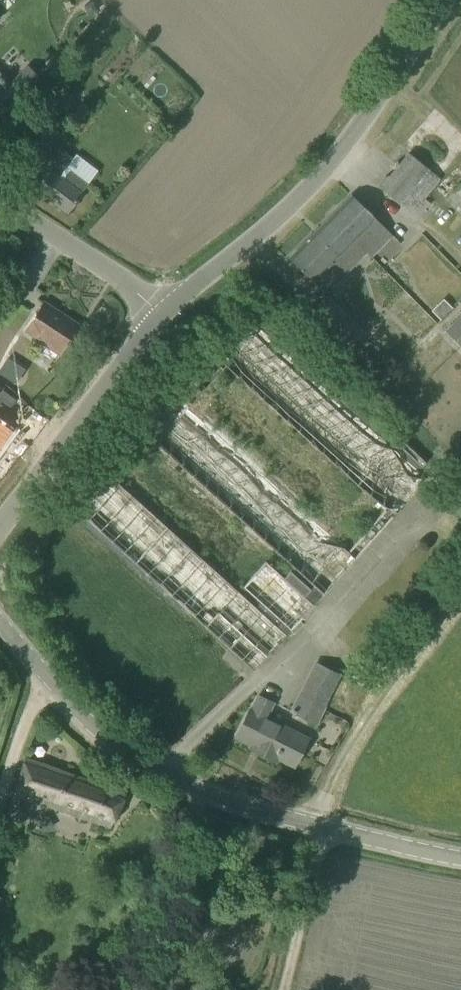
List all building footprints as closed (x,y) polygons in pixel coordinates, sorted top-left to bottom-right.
[(93,2),(83,5),(87,15),(97,11),(93,2)] [(35,186),(67,210),(88,185),(65,167),(73,157),(63,150),(35,186)] [(411,213),(412,211),(418,217),(429,204),(423,198),(439,178),(408,153),(380,188),(399,204),(399,203),(411,213)] [(446,198),(460,213),(460,183),(446,198)] [(392,235),(351,195),(289,258),(313,282),(316,279),(325,289),(343,271),(345,273),(366,252),(370,257),(392,235)] [(362,335),(325,297),(312,309),(349,348),(362,335)] [(434,309),(444,318),(455,307),(445,298),(434,309)] [(58,356),(79,325),(44,301),(26,329),(45,343),(43,346),(58,356)] [(446,332),(460,347),(460,317),(446,332)] [(242,588),(260,604),(255,609),(108,474),(75,509),(252,671),(426,479),(249,318),(215,356),(216,357),(178,398),(177,397),(145,433),(294,567),(292,569),(310,585),(311,584),(313,586),(311,589),(290,571),(284,577),(266,561),(242,588)] [(11,431),(0,424),(0,446),(11,431)] [(315,723),(339,675),(314,663),(290,711),(315,723)] [(308,739),(268,718),(275,703),(257,694),(236,736),(252,744),(250,748),(275,761),(277,757),(294,766),(308,739)] [(113,829),(125,793),(26,757),(12,794),(4,821),(18,826),(24,808),(19,806),(21,798),(113,829)]
